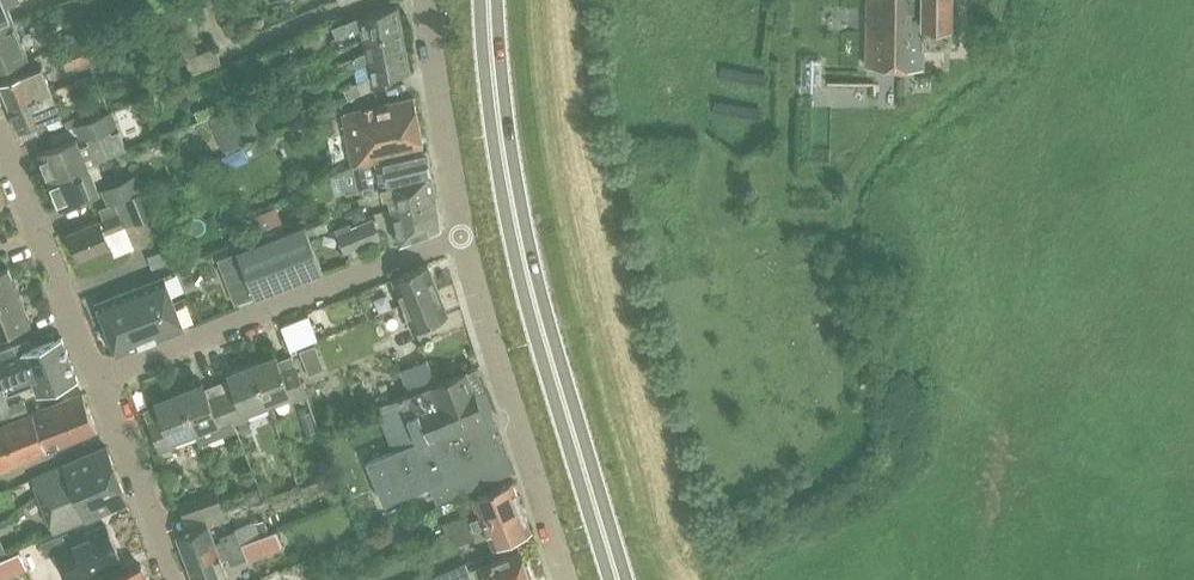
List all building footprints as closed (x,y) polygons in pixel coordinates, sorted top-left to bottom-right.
[(15,20),(9,5),(20,0),(0,0),(0,26),(15,20)] [(952,0),(868,0),(867,64),(924,65),(924,44),(951,45),(952,0)] [(363,13),(360,14),(334,26),(338,37),(363,26),(366,40),(404,29),(399,6),(363,13)] [(0,26),(0,68),(29,56),(15,20),(0,26)] [(80,36),(77,29),(66,33),(68,41),(80,36)] [(404,29),(366,40),(367,50),(340,62),(345,73),(370,62),(391,54),(408,49),(404,29)] [(67,68),(91,60),(82,39),(59,49),(67,68)] [(215,48),(186,59),(192,74),(221,63),(215,48)] [(391,54),(370,62),(372,74),(345,86),(350,97),(404,74),(403,72),(412,70),(408,49),(391,54)] [(312,80),(334,75),(331,62),(309,68),(312,80)] [(1,83),(11,108),(54,90),(43,65),(1,83)] [(54,90),(11,108),(20,129),(21,129),(25,139),(65,123),(60,113),(62,112),(54,90)] [(429,146),(425,146),(415,96),(343,111),(353,160),(354,163),(429,146)] [(207,154),(242,140),(228,107),(194,121),(207,154)] [(86,139),(120,125),(114,108),(79,122),(86,139)] [(236,121),(245,143),(257,138),(260,137),(251,115),(236,121)] [(39,153),(50,179),(97,160),(128,147),(120,129),(81,145),(78,137),(39,153)] [(250,153),(256,150),(259,144),(257,138),(245,143),(250,153)] [(429,146),(354,163),(342,170),(346,190),(382,183),(383,186),(434,175),(431,145),(429,146)] [(97,160),(50,179),(61,207),(100,190),(95,178),(103,174),(97,160)] [(108,204),(146,188),(139,171),(101,187),(101,188),(108,204)] [(434,175),(383,186),(385,195),(391,194),(394,208),(437,199),(437,198),(438,198),(434,177),(434,175)] [(101,207),(105,216),(101,218),(69,231),(80,257),(112,243),(107,233),(156,213),(146,188),(101,207)] [(437,199),(394,208),(401,243),(443,227),(437,199)] [(285,225),(277,205),(255,214),(263,234),(285,225)] [(368,216),(365,208),(359,205),(350,208),(355,221),(368,216)] [(329,229),(324,215),(307,221),(312,235),(329,229)] [(346,251),(382,237),(374,216),(338,231),(346,251)] [(228,263),(230,268),(234,278),(315,244),(307,224),(240,249),(243,257),(228,263)] [(315,244),(234,278),(237,287),(252,281),(257,294),(324,269),(315,244)] [(394,276),(401,295),(404,302),(440,288),(429,262),(394,276)] [(20,293),(9,266),(0,270),(0,302),(20,293)] [(98,300),(108,327),(176,300),(166,274),(98,300)] [(440,288),(404,302),(414,328),(450,314),(440,288)] [(32,320),(20,293),(0,302),(0,333),(32,320)] [(176,300),(108,327),(118,353),(186,327),(176,300)] [(291,347),(319,337),(311,313),(283,324),(291,347)] [(71,357),(63,336),(18,353),(16,348),(32,342),(31,337),(0,349),(0,384),(3,382),(71,357)] [(404,350),(408,362),(427,356),(423,344),(404,350)] [(277,354),(253,362),(268,402),(291,393),(293,399),(308,393),(296,363),(282,368),(277,354)] [(71,357),(3,382),(7,393),(35,382),(39,393),(79,378),(71,357)] [(401,368),(411,393),(412,392),(438,382),(428,357),(401,368)] [(236,386),(223,391),(235,422),(235,421),(239,420),(244,433),(254,430),(246,410),(268,402),(253,362),(231,371),(236,386)] [(468,370),(438,382),(412,392),(413,397),(423,393),(425,398),(435,394),(440,405),(476,390),(475,389),(468,370)] [(204,381),(181,390),(196,429),(201,444),(238,430),(235,421),(235,422),(223,391),(210,396),(204,381)] [(412,392),(411,393),(402,396),(419,439),(485,413),(484,411),(494,407),(485,385),(475,389),(476,390),(440,405),(435,394),(425,398),(423,393),(413,397),(412,392)] [(160,404),(146,409),(162,449),(154,452),(160,470),(170,466),(164,449),(176,444),(174,438),(196,429),(181,390),(158,399),(160,404)] [(84,391),(33,411),(48,449),(99,428),(84,391)] [(16,418),(31,412),(25,398),(11,403),(16,418)] [(316,429),(310,409),(300,412),(306,432),(316,429)] [(0,424),(0,468),(48,449),(33,411),(31,412),(16,418),(0,424)] [(485,413),(419,439),(368,459),(385,501),(432,483),(438,499),(508,472),(488,421),(485,413)] [(279,423),(266,426),(272,447),(285,444),(279,423)] [(41,495),(74,481),(78,490),(118,473),(108,446),(67,462),(33,475),(37,486),(41,495)] [(74,481),(41,495),(55,530),(129,501),(118,473),(78,490),(74,481)] [(469,512),(448,521),(442,523),(445,531),(434,534),(436,539),(452,533),(523,506),(513,479),(475,494),(483,514),(471,519),(469,512)] [(250,503),(263,498),(258,486),(246,491),(250,503)] [(185,517),(224,504),(218,488),(180,501),(185,517)] [(523,506),(452,533),(456,545),(478,537),(476,530),(487,525),(494,544),(533,530),(523,506)] [(178,534),(189,562),(271,532),(266,519),(258,522),(256,518),(235,527),(236,528),(221,534),(224,541),(218,543),(210,522),(178,534)] [(108,524),(73,539),(69,530),(42,543),(48,557),(58,552),(71,579),(80,579),(91,575),(90,573),(104,567),(105,569),(124,561),(108,524)] [(387,538),(384,529),(369,534),(373,544),(387,538)] [(276,530),(271,532),(189,562),(196,579),(226,579),(232,578),(224,557),(229,555),(232,562),(247,557),(248,559),(282,546),(276,530)] [(0,559),(0,579),(28,568),(20,550),(0,559)] [(531,578),(521,551),(476,567),(480,578),(487,576),(489,579),(527,579),(531,578)] [(472,575),(467,561),(433,575),(435,579),(470,579),(472,575)] [(142,563),(99,579),(149,579),(142,563)]
